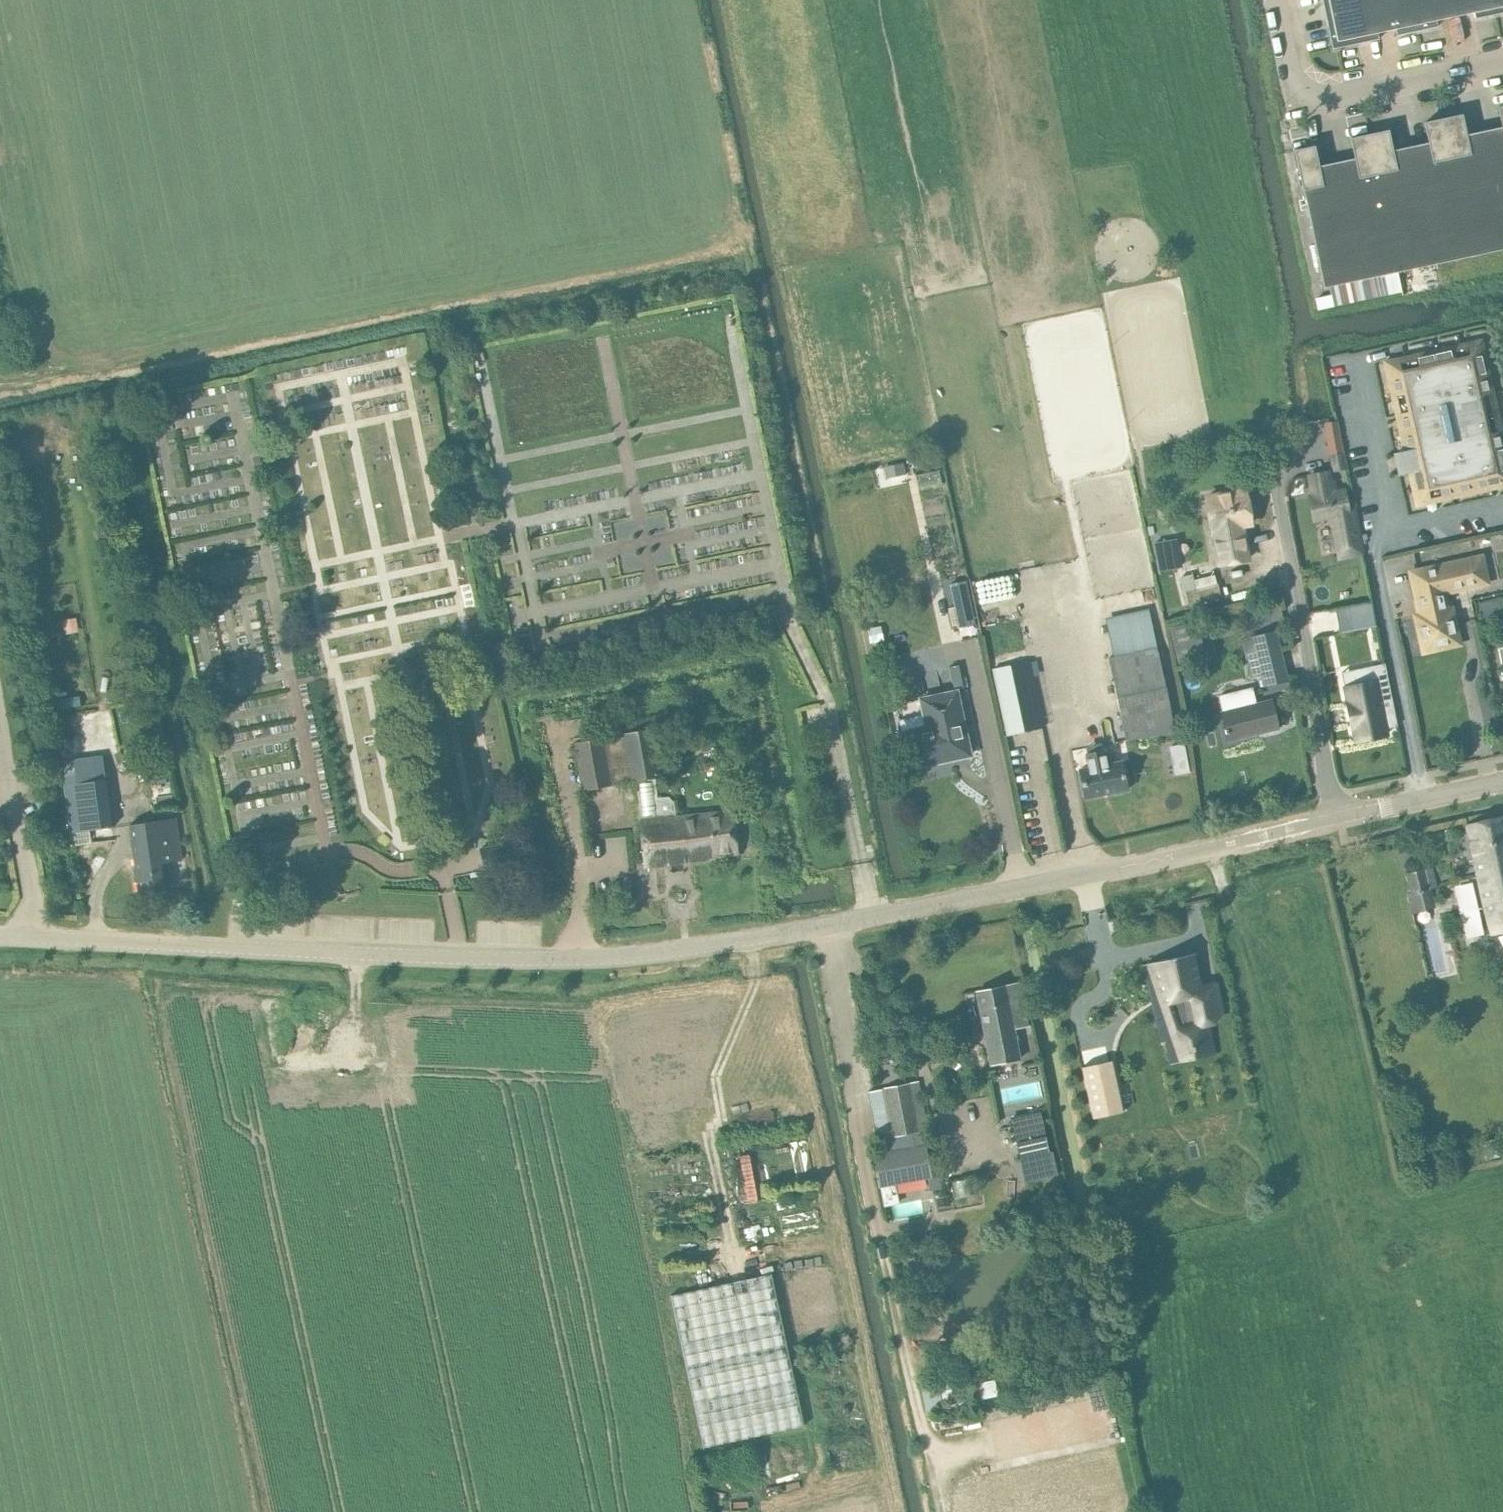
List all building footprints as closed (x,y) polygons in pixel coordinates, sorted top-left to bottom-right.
[(1370,2),(1370,0),(1328,0),(1330,10),(1370,2)] [(1370,2),(1378,39),(1379,39),(1378,33),(1395,29),(1396,35),(1417,30),(1411,0),(1370,0),(1370,2)] [(1417,30),(1437,26),(1436,21),(1455,17),(1452,0),(1411,0),(1417,30)] [(1475,18),(1495,14),(1492,0),(1452,0),(1455,17),(1474,13),(1475,18)] [(1502,12),(1502,0),(1492,0),(1495,14),(1502,12)] [(1370,2),(1330,10),(1331,17),(1325,19),(1332,49),(1378,39),(1370,2)] [(1484,131),(1502,220),(1502,106),(1498,107),(1502,127),(1484,131)] [(1462,115),(1443,119),(1472,256),(1502,249),(1502,220),(1484,131),(1466,134),(1462,115)] [(1443,119),(1424,123),(1428,142),(1410,146),(1435,263),(1472,256),(1443,119)] [(1369,134),(1398,271),(1435,263),(1410,146),(1392,150),(1388,130),(1369,134)] [(1355,158),(1337,162),(1361,279),(1398,271),(1369,134),(1351,138),(1355,158)] [(1300,186),(1302,185),(1324,287),(1361,279),(1337,162),(1318,166),(1314,146),(1294,150),(1295,155),(1293,155),(1296,168),(1298,168),(1299,172),(1297,172),(1300,186)] [(1405,454),(1397,456),(1400,470),(1409,468),(1417,505),(1502,485),(1502,440),(1481,340),(1385,362),(1405,454)] [(1336,421),(1325,423),(1329,447),(1334,471),(1345,469),(1340,444),(1336,421)] [(1303,433),(1293,431),(1290,451),(1301,452),(1303,433)] [(340,433),(320,435),(330,511),(350,509),(340,433)] [(902,464),(884,468),(887,479),(905,475),(902,464)] [(1310,475),(1314,496),(1310,497),(1314,519),(1332,515),(1340,557),(1362,553),(1353,509),(1348,510),(1344,491),(1334,492),(1333,483),(1330,484),(1328,472),(1310,475)] [(1220,565),(1247,560),(1241,525),(1251,523),(1245,490),(1206,497),(1211,530),(1213,530),(1220,565)] [(1178,538),(1154,542),(1158,571),(1183,566),(1178,538)] [(1415,616),(1423,652),(1460,644),(1451,607),(1447,608),(1443,593),(1488,583),(1481,556),(1410,572),(1416,599),(1420,598),(1423,614),(1415,616)] [(1192,573),(1180,576),(1183,592),(1185,592),(1188,605),(1221,597),(1218,584),(1217,584),(1214,574),(1194,579),(1192,573)] [(907,577),(909,589),(924,586),(922,574),(907,577)] [(966,580),(949,583),(953,605),(958,627),(975,624),(966,580)] [(1372,602),(1335,609),(1339,632),(1376,626),(1372,602)] [(1108,658),(1112,677),(1126,740),(1174,730),(1157,647),(1149,609),(1106,618),(1114,657),(1108,658)] [(77,617),(62,620),(65,634),(79,632),(77,617)] [(1169,626),(1179,663),(1206,656),(1197,619),(1169,626)] [(1258,675),(1262,687),(1288,681),(1275,630),(1239,639),(1242,651),(1249,677),(1258,675)] [(995,668),(1012,735),(1046,727),(1029,660),(995,668)] [(1385,663),(1341,672),(1344,685),(1341,686),(1353,744),(1390,736),(1388,728),(1397,726),(1385,663)] [(1235,691),(1218,695),(1222,711),(1226,729),(1224,729),(1226,734),(1227,733),(1229,740),(1255,734),(1254,731),(1277,725),(1274,712),(1271,700),(1256,703),(1252,687),(1235,691)] [(915,730),(899,733),(902,749),(907,748),(911,768),(936,762),(934,756),(943,754),(943,755),(943,756),(944,757),(944,758),(946,759),(948,759),(949,759),(970,755),(966,735),(956,691),(921,699),(924,715),(920,716),(914,725),(915,730)] [(676,710),(674,711),(677,728),(717,721),(714,704),(698,707),(697,700),(675,704),(676,710)] [(659,774),(651,729),(574,744),(583,790),(636,780),(642,846),(645,866),(671,862),(672,870),(684,869),(683,861),(738,853),(736,833),(734,809),(675,814),(674,805),(668,798),(657,799),(655,776),(659,774)] [(1185,743),(1167,745),(1170,774),(1189,772),(1185,743)] [(1079,769),(1085,798),(1127,789),(1122,761),(1105,764),(1102,751),(1087,754),(1090,767),(1079,769)] [(63,785),(70,833),(113,827),(106,778),(104,757),(80,762),(82,782),(63,785)] [(1470,844),(1480,887),(1491,935),(1502,932),(1502,816),(1466,825),(1470,844)] [(175,818),(130,824),(140,894),(169,889),(166,862),(181,860),(175,818)] [(251,834),(257,867),(323,855),(317,821),(251,834)] [(1406,872),(1411,893),(1429,888),(1437,886),(1432,867),(1424,869),(1424,868),(1406,872)] [(1177,912),(1157,917),(1159,926),(1179,920),(1177,912)] [(1195,953),(1145,964),(1178,1062),(1217,1055),(1210,1027),(1216,1025),(1224,1013),(1224,1012),(1218,982),(1216,982),(1216,980),(1201,982),(1195,953)] [(976,991),(980,1011),(990,1063),(1020,1057),(1014,1026),(1027,1024),(1019,983),(976,991)] [(1112,1062),(1082,1068),(1092,1114),(1122,1108),(1112,1062)] [(907,1083),(868,1091),(874,1119),(878,1140),(891,1137),(893,1148),(884,1150),(880,1151),(872,1153),(879,1184),(894,1181),(928,1173),(923,1145),(922,1141),(920,1142),(917,1129),(907,1083)] [(973,1086),(960,1089),(962,1099),(975,1096),(973,1086)] [(1041,1112),(1011,1119),(1017,1142),(1020,1158),(1047,1152),(1044,1136),(1046,1136),(1041,1112)] [(789,1140),(764,1146),(770,1173),(796,1167),(789,1140)] [(745,1204),(757,1202),(749,1152),(737,1154),(745,1204)] [(772,1273),(671,1295),(704,1446),(804,1425),(772,1273)]
